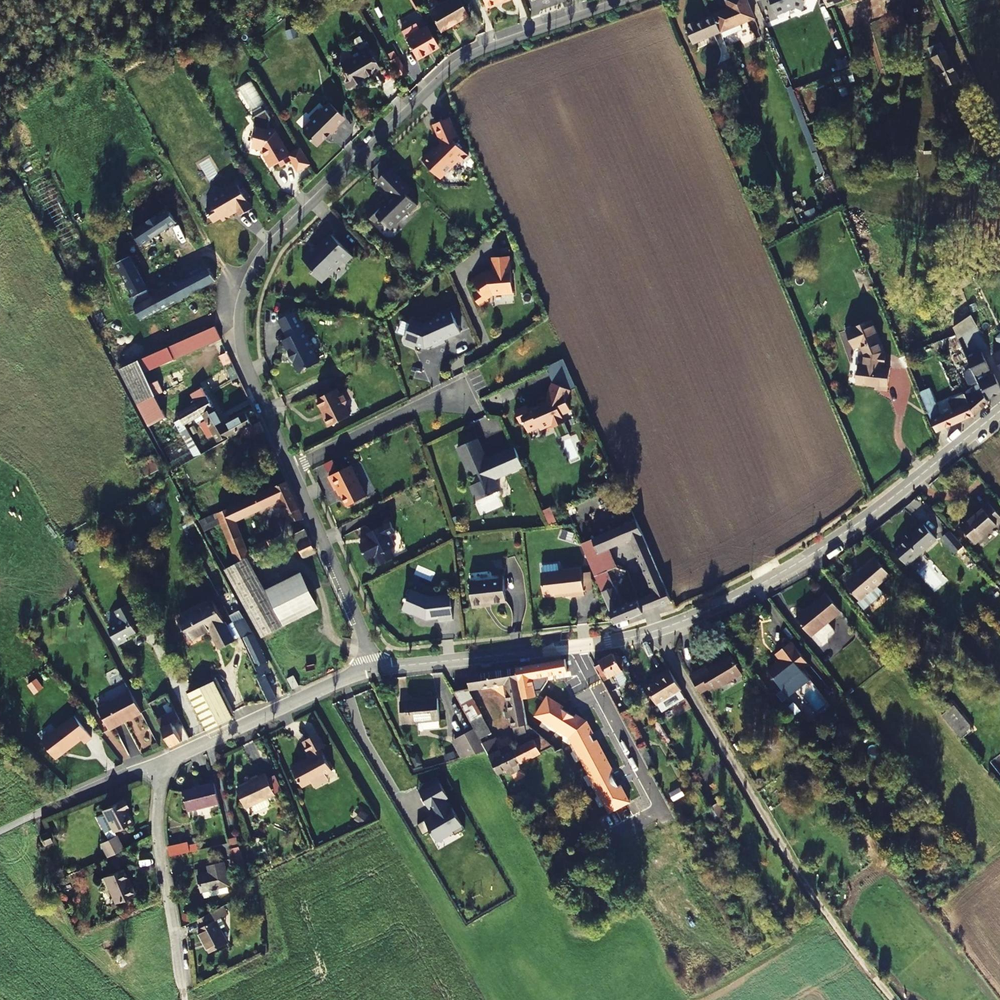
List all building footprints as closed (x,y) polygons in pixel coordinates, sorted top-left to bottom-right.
[(428,11),(439,30),(452,22),(453,24),(468,15),(459,0),(445,0),(428,11)] [(726,9),(713,14),(714,15),(721,32),(723,37),(742,29),(740,24),(754,18),(747,0),(727,0),(731,10),(727,11),(726,9)] [(764,19),(775,17),(771,0),(759,0),(764,19)] [(687,25),(694,43),(721,32),(714,15),(697,22),(696,21),(687,25)] [(439,46),(428,26),(413,34),(409,27),(402,31),(417,58),(439,46)] [(370,51),(367,46),(351,56),(353,58),(341,65),(350,81),(353,86),(360,82),(359,80),(380,68),(376,62),(379,61),(372,49),(370,51)] [(960,80),(946,52),(932,58),(945,86),(960,80)] [(406,73),(397,57),(391,61),(400,77),(406,73)] [(342,117),(329,103),(320,112),(318,110),(310,117),(312,120),(302,129),(302,133),(315,147),(328,135),(330,135),(336,129),(333,126),(342,117)] [(456,138),(448,118),(433,125),(441,144),(435,149),(434,148),(421,161),(439,179),(449,169),(448,169),(457,160),(460,164),(467,156),(461,150),(462,148),(456,142),(455,144),(451,140),(456,138)] [(297,172),(309,165),(300,149),(288,155),(275,133),(276,130),(268,128),(267,131),(257,128),(252,147),(262,150),(265,155),(264,158),(267,163),(270,164),(272,167),(279,163),(281,167),(291,161),(297,172)] [(411,191),(390,169),(377,181),(392,197),(383,206),(378,201),(364,213),(373,223),(378,218),(388,229),(397,221),(396,220),(406,211),(409,214),(417,206),(406,195),(411,191)] [(241,190),(237,184),(225,192),(224,196),(220,195),(210,200),(213,206),(206,210),(213,222),(221,218),(223,222),(230,217),(229,215),(231,214),(232,214),(237,211),(240,216),(252,209),(246,200),(250,198),(244,188),(241,190)] [(167,208),(131,231),(141,245),(176,222),(167,208)] [(353,258),(331,235),(313,253),(310,250),(302,258),(313,270),(311,272),(321,282),(342,262),(345,265),(353,258)] [(141,321),(216,282),(208,268),(152,298),(146,301),(143,293),(148,290),(129,256),(117,263),(116,263),(133,297),(129,299),(141,321)] [(479,291),(473,296),(479,306),(488,300),(486,297),(492,293),(500,292),(500,294),(513,294),(509,256),(492,258),(494,274),(481,275),(472,281),(479,291)] [(962,288),(973,282),(970,274),(959,281),(962,288)] [(146,301),(152,298),(148,290),(143,293),(146,301)] [(451,312),(450,308),(440,312),(442,316),(451,312)] [(306,330),(296,311),(279,320),(288,338),(283,340),(299,373),(320,363),(304,331),(306,330)] [(442,316),(424,324),(413,319),(405,340),(406,343),(413,346),(416,344),(424,348),(433,344),(444,339),(460,332),(451,312),(442,316)] [(956,335),(957,338),(978,326),(972,314),(953,325),(957,334),(956,335)] [(884,355),(884,352),(870,321),(847,330),(855,348),(860,346),(864,355),(863,365),(859,364),(856,384),(875,387),(875,390),(887,392),(890,369),(881,368),(882,366),(885,366),(886,355),(884,355)] [(215,327),(203,332),(209,344),(220,339),(215,327)] [(203,332),(163,349),(152,354),(158,367),(209,344),(203,332)] [(985,396),(999,389),(999,386),(992,370),(988,372),(985,368),(989,366),(980,348),(966,355),(972,369),(985,396)] [(232,364),(227,353),(219,356),(224,367),(232,364)] [(158,367),(152,354),(138,361),(144,373),(158,367)] [(564,358),(546,366),(553,383),(569,389),(576,387),(564,358)] [(144,373),(138,361),(119,370),(142,416),(161,408),(155,396),(163,392),(157,381),(150,385),(144,373)] [(177,369),(167,373),(171,384),(181,380),(177,369)] [(965,374),(972,390),(964,393),(974,415),(989,403),(985,396),(972,369),(965,374)] [(526,406),(515,411),(519,420),(522,418),(527,431),(538,426),(540,429),(552,423),(553,427),(564,423),(560,414),(570,410),(563,395),(567,393),(569,389),(553,383),(548,394),(549,394),(546,402),(528,410),(526,406)] [(202,414),(206,421),(205,422),(212,435),(213,434),(218,443),(227,437),(229,439),(238,434),(253,426),(246,413),(224,426),(214,407),(213,408),(202,388),(191,394),(196,404),(195,405),(201,414),(202,414)] [(340,393),(337,389),(317,399),(326,416),(324,417),(329,427),(351,416),(345,405),(347,401),(344,395),(340,393)] [(928,389),(919,392),(928,414),(937,410),(928,389)] [(973,416),(974,415),(964,393),(949,400),(953,409),(931,420),(936,432),(973,416)] [(201,414),(195,405),(177,414),(180,419),(174,423),(195,459),(201,455),(183,424),(201,414)] [(212,435),(205,422),(201,424),(208,437),(212,435)] [(263,431),(259,422),(253,426),(238,434),(242,443),(263,431)] [(470,486),(476,500),(500,491),(494,478),(522,465),(514,447),(491,457),(493,460),(488,462),(477,438),(457,446),(469,476),(481,471),(485,478),(470,486)] [(144,475),(161,468),(155,455),(138,463),(144,475)] [(334,459),(325,461),(327,471),(336,469),(334,459)] [(367,496),(352,465),(329,476),(336,489),(338,488),(347,506),(367,496)] [(248,559),(250,564),(280,550),(274,539),(246,551),(234,521),(280,500),(287,515),(289,514),(290,516),(302,519),(286,482),(264,492),(262,487),(232,500),(234,506),(199,522),(204,532),(221,524),(237,562),(247,558),(248,559)] [(964,515),(956,522),(972,540),(999,516),(984,497),(977,503),(979,505),(966,516),(964,515)] [(550,510),(543,513),(549,526),(555,523),(550,510)] [(636,520),(581,543),(615,624),(670,600),(636,520)] [(395,532),(390,522),(370,532),(373,539),(360,545),(367,560),(377,556),(381,564),(395,558),(390,549),(394,547),(388,535),(395,532)] [(931,560),(923,550),(936,539),(923,524),(894,550),(915,574),(931,560)] [(315,552),(306,530),(293,536),(302,557),(315,552)] [(963,545),(950,530),(942,537),(955,552),(963,545)] [(250,564),(248,559),(226,571),(262,637),(284,626),(266,592),(250,564)] [(876,559),(846,584),(859,600),(857,602),(864,609),(874,601),(874,602),(878,599),(878,598),(871,590),(878,585),(890,574),(876,559)] [(584,595),(581,569),(541,574),(544,595),(571,593),(572,596),(584,595)] [(266,592),(284,626),(318,608),(306,583),(301,574),(266,592)] [(506,601),(503,578),(470,582),(472,607),(484,606),(484,604),(506,601)] [(884,592),(878,585),(871,590),(878,598),(884,592)] [(429,597),(410,589),(407,597),(406,596),(404,600),(405,601),(402,609),(403,611),(411,614),(413,614),(426,619),(438,618),(439,621),(453,619),(450,595),(429,597)] [(840,610),(826,593),(806,609),(807,610),(797,618),(810,634),(840,610)] [(220,649),(233,642),(213,602),(180,619),(190,641),(210,631),(220,649)] [(139,622),(129,604),(116,611),(121,620),(119,626),(109,630),(117,646),(127,641),(126,638),(136,632),(132,626),(139,622)] [(251,634),(244,621),(234,626),(259,674),(255,676),(269,701),(277,698),(264,675),(267,673),(264,667),(267,665),(252,634),(251,634)] [(810,682),(801,670),(808,665),(791,642),(776,654),(782,662),(778,665),(777,664),(767,671),(788,699),(810,682)] [(616,674),(623,670),(613,654),(599,661),(600,664),(595,666),(603,681),(616,674)] [(731,656),(708,670),(707,668),(692,677),(700,692),(711,687),(713,690),(741,673),(731,656)] [(521,699),(536,696),(532,678),(566,672),(564,659),(516,667),(517,674),(521,699)] [(690,675),(692,677),(707,668),(706,666),(690,675)] [(505,682),(510,711),(505,711),(506,718),(511,718),(514,736),(536,732),(527,725),(521,699),(517,674),(516,667),(467,675),(470,688),(505,682)] [(629,682),(623,670),(616,674),(622,686),(629,682)] [(657,705),(680,692),(681,692),(669,670),(656,677),(658,680),(645,687),(656,705),(657,705)] [(287,679),(292,690),(300,686),(294,676),(287,679)] [(233,718),(214,681),(188,693),(188,694),(206,730),(233,718)] [(480,740),(491,734),(490,731),(468,688),(453,691),(473,728),(480,740)] [(141,712),(129,691),(97,708),(109,729),(128,719),(127,718),(131,715),(132,717),(141,712)] [(684,699),(680,692),(657,705),(662,712),(684,699)] [(563,706),(547,696),(535,715),(570,737),(609,812),(629,801),(620,784),(618,786),(611,773),(614,772),(596,739),(594,740),(591,734),(593,732),(587,721),(576,714),(574,716),(562,708),(563,706)] [(439,720),(437,699),(400,701),(401,723),(418,721),(419,730),(421,732),(423,730),(440,729),(439,720)] [(799,712),(793,704),(787,709),(793,717),(799,712)] [(175,710),(156,720),(170,746),(181,741),(173,724),(180,720),(175,710)] [(620,714),(640,750),(645,747),(646,746),(628,710),(620,714)] [(92,737),(75,715),(42,740),(56,758),(82,738),(85,742),(92,737)] [(666,745),(671,743),(657,722),(653,724),(666,745)] [(986,746),(967,723),(955,732),(974,756),(986,746)] [(480,740),(473,728),(455,738),(465,756),(485,750),(482,745),(480,740)] [(327,747),(320,734),(306,742),(313,755),(314,754),(317,758),(307,763),(306,761),(293,768),(303,787),(314,782),(317,784),(321,781),(322,778),(321,778),(334,771),(323,749),(327,747)] [(465,756),(455,738),(451,740),(460,757),(465,756)] [(514,750),(511,744),(499,750),(494,739),(482,745),(485,750),(497,774),(506,769),(509,774),(524,768),(521,763),(514,750)] [(514,750),(521,763),(541,753),(534,739),(514,750)] [(657,768),(645,747),(640,750),(651,771),(657,768)] [(269,799),(276,795),(275,793),(268,778),(266,774),(258,778),(259,779),(237,789),(246,809),(254,806),(257,813),(270,807),(271,804),(269,799)] [(282,789),(275,775),(268,778),(275,793),(282,789)] [(456,834),(465,828),(453,807),(448,809),(446,806),(449,805),(445,798),(448,796),(440,781),(438,782),(435,776),(429,779),(432,786),(421,792),(429,806),(434,804),(439,814),(429,820),(428,817),(418,823),(424,834),(431,829),(435,835),(444,830),(445,833),(453,828),(456,834)] [(219,803),(214,784),(182,791),(187,811),(219,803)] [(103,810),(105,815),(97,820),(106,835),(114,831),(114,832),(131,823),(125,810),(128,808),(124,799),(103,810)] [(39,833),(43,842),(50,839),(47,829),(39,833)] [(115,835),(100,843),(108,858),(123,850),(115,835)] [(179,847),(178,845),(167,848),(169,857),(190,852),(189,844),(179,847)] [(236,866),(243,864),(239,846),(231,848),(236,866)] [(208,866),(210,873),(198,876),(201,892),(204,891),(206,898),(227,892),(226,886),(229,885),(224,862),(208,866)] [(104,877),(115,902),(133,895),(123,869),(104,877)] [(216,920),(218,919),(215,911),(198,920),(202,928),(198,930),(210,953),(228,944),(216,920)]
